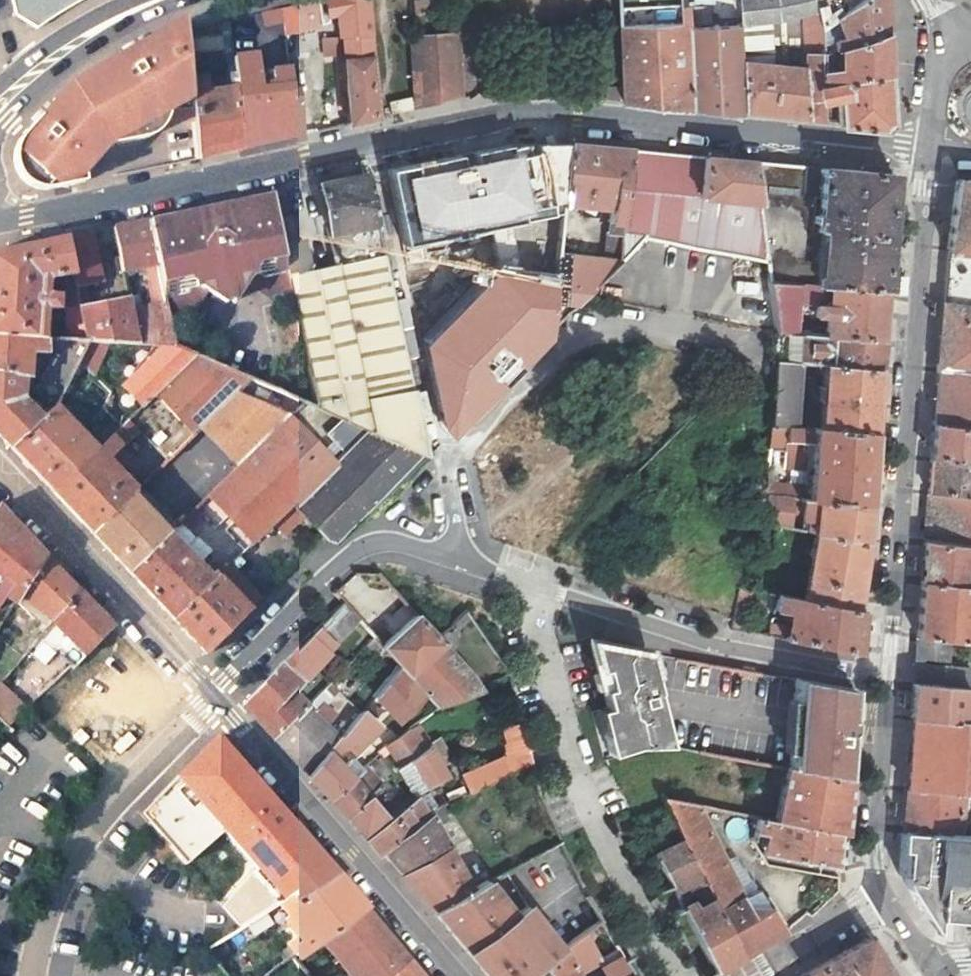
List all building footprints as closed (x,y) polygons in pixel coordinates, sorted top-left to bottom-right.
[(10,18),(32,34),(65,12),(88,0),(6,0),(10,18)] [(366,18),(364,0),(312,0),(283,7),(285,20),(366,18)] [(620,91),(621,102),(648,104),(717,110),(744,113),(744,107),(742,72),(739,28),(776,20),(801,15),(819,11),(817,0),(618,0),(620,91)] [(858,0),(817,0),(819,11),(822,24),(858,0)] [(888,29),(887,5),(887,0),(858,0),(822,24),(820,52),(888,29)] [(802,28),(805,73),(817,73),(817,81),(891,71),(890,50),(888,29),(820,52),(822,24),(819,11),(801,15),(802,28)] [(802,28),(801,15),(776,20),(777,34),(802,28)] [(767,85),(781,84),(777,34),(776,20),(739,28),(742,72),(765,74),(767,85)] [(459,38),(409,41),(413,113),(452,104),(461,102),(459,38)] [(342,40),(349,128),(376,122),(368,39),(342,40)] [(197,159),(243,150),(298,138),(287,41),(187,42),(190,74),(260,70),(261,82),(232,86),(232,96),(207,99),(205,80),(190,82),(194,122),(197,159)] [(115,56),(83,78),(20,140),(17,146),(15,152),(15,159),(16,167),(19,173),(22,177),(29,183),(41,188),(53,189),(85,183),(84,169),(87,162),(91,156),(96,152),(103,147),(140,140),(138,126),(194,122),(190,82),(190,74),(187,42),(115,56)] [(817,81),(823,95),(840,93),(843,122),(886,126),(893,116),(892,96),(891,71),(817,81)] [(765,74),(742,72),(744,107),(772,110),(783,111),(781,84),(767,85),(765,74)] [(807,118),(817,119),(827,120),(827,113),(822,112),(823,95),(817,81),(817,73),(805,73),(807,95),(807,118)] [(610,90),(610,101),(621,102),(620,91),(610,90)] [(565,145),(505,147),(506,166),(522,167),(514,258),(553,261),(554,257),(560,200),(565,145)] [(627,150),(565,145),(560,200),(610,205),(608,224),(620,225),(627,150)] [(763,264),(755,205),(697,196),(701,157),(627,150),(620,225),(619,234),(616,264),(642,238),(763,264)] [(749,162),(701,157),(697,196),(755,205),(749,162)] [(891,175),(749,162),(755,205),(763,264),(766,284),(798,286),(824,287),(833,288),(882,290),(891,175)] [(419,165),(366,175),(396,320),(398,319),(406,360),(433,355),(418,283),(423,282),(414,237),(430,234),(419,165)] [(424,455),(417,424),(396,320),(366,175),(318,185),(335,262),(308,267),(286,271),(290,293),(313,405),(366,429),(424,455)] [(954,182),(949,216),(947,231),(936,371),(970,376),(970,184),(954,182)] [(284,192),(270,195),(274,213),(284,212),(288,211),(284,192)] [(236,202),(253,280),(256,278),(274,302),(290,293),(286,271),(280,243),(275,220),(274,213),(270,195),(236,202)] [(237,292),(253,280),(236,202),(144,221),(161,294),(163,304),(166,318),(186,313),(203,287),(229,291),(234,288),(237,292)] [(285,218),(284,212),(274,213),(275,220),(285,218)] [(285,218),(275,220),(280,243),(292,241),(288,217),(285,218)] [(150,296),(161,294),(144,221),(111,227),(121,271),(144,267),(150,296)] [(608,224),(607,233),(619,234),(620,225),(608,224)] [(88,232),(62,238),(85,340),(136,343),(129,310),(127,299),(86,306),(83,289),(91,286),(98,281),(88,232)] [(607,233),(605,263),(616,264),(619,234),(607,233)] [(34,337),(34,308),(54,309),(55,296),(43,295),(44,279),(58,278),(64,299),(64,339),(85,340),(62,238),(0,250),(0,334),(34,337)] [(292,241),(280,243),(286,271),(308,267),(301,239),(292,241)] [(546,332),(616,264),(605,263),(554,257),(553,261),(546,332)] [(553,261),(514,258),(510,302),(503,375),(546,332),(553,261)] [(798,286),(766,284),(774,333),(792,335),(798,286)] [(823,295),(833,295),(833,288),(824,287),(823,295)] [(833,288),(833,295),(831,306),(812,305),(811,317),(831,319),(829,337),(878,340),(882,290),(833,288)] [(150,296),(153,306),(163,304),(161,294),(150,296)] [(476,357),(481,362),(499,380),(503,375),(510,302),(485,299),(476,357)] [(129,310),(136,343),(167,345),(172,346),(166,318),(163,304),(153,306),(129,310)] [(774,361),(876,369),(878,340),(829,337),(792,335),(774,333),(774,361)] [(34,337),(0,334),(0,376),(20,381),(22,349),(42,354),(42,350),(42,337),(34,337)] [(59,338),(42,337),(42,350),(53,350),(59,338)] [(64,339),(59,338),(53,350),(30,394),(39,400),(52,407),(85,340),(64,339)] [(140,407),(154,393),(194,355),(172,346),(167,345),(123,388),(140,407)] [(199,428),(249,378),(194,355),(154,393),(192,434),(199,428)] [(774,361),(770,424),(871,432),(876,369),(774,361)] [(499,380),(481,362),(417,424),(424,455),(499,380)] [(936,371),(932,424),(967,429),(970,429),(970,376),(936,371)] [(37,421),(19,401),(20,381),(0,376),(0,441),(1,442),(9,450),(37,421)] [(305,401),(249,378),(199,428),(236,468),(305,401)] [(36,405),(46,413),(47,412),(52,407),(39,400),(36,405)] [(313,405),(305,401),(236,468),(213,491),(257,538),(272,522),(294,501),(366,429),(313,405)] [(89,455),(85,450),(69,434),(76,427),(64,414),(57,421),(47,412),(46,413),(37,421),(9,450),(33,476),(51,494),(89,455)] [(762,494),(764,495),(865,504),(871,432),(770,424),(767,424),(766,448),(783,449),(784,442),(810,444),(806,486),(763,481),(762,494)] [(932,424),(930,459),(963,463),(967,429),(932,424)] [(294,501),(304,511),(336,544),(344,536),(343,534),(424,455),(366,429),(294,501)] [(967,429),(963,463),(970,464),(970,429),(967,429)] [(91,536),(131,495),(100,464),(117,447),(108,437),(98,447),(89,455),(51,494),(74,519),(91,536)] [(93,443),(85,450),(89,455),(98,447),(93,443)] [(927,492),(970,498),(970,484),(970,464),(963,463),(930,459),(927,492)] [(970,498),(927,492),(923,543),(956,548),(969,549),(970,549),(970,498)] [(167,536),(131,495),(91,536),(114,560),(127,575),(167,536)] [(813,511),(810,532),(813,532),(862,542),(865,504),(764,495),(763,522),(778,525),(786,527),(788,510),(799,512),(805,511),(813,511)] [(283,532),(304,511),(294,501),(272,522),(283,532)] [(195,509),(182,521),(187,526),(200,514),(195,509)] [(5,598),(15,604),(20,597),(45,558),(0,511),(0,606),(5,598)] [(803,540),(811,541),(813,532),(810,532),(786,527),(778,525),(775,539),(803,544),(803,540)] [(862,542),(813,532),(811,541),(800,601),(857,613),(864,542),(862,542)] [(216,578),(213,575),(209,579),(167,536),(127,575),(155,604),(173,622),(216,578)] [(952,587),(956,548),(923,543),(920,584),(952,587)] [(969,549),(956,548),(952,587),(965,589),(969,549)] [(77,592),(45,558),(20,597),(48,627),(77,592)] [(247,610),(216,578),(173,622),(194,645),(204,655),(247,610)] [(920,584),(916,638),(948,642),(969,645),(970,629),(970,590),(965,589),(920,584)] [(56,649),(74,667),(111,629),(77,592),(48,627),(36,642),(52,653),(56,649)] [(857,613),(800,601),(776,596),(773,612),(794,616),(790,642),(853,653),(857,613)] [(354,620),(340,604),(318,627),(333,643),(354,620)] [(433,706),(469,675),(449,651),(453,648),(456,638),(449,630),(442,632),(436,638),(415,615),(379,647),(433,706)] [(318,627),(246,699),(241,703),(273,739),(306,707),(297,696),(283,708),(278,703),(291,689),(333,643),(318,627)] [(948,642),(916,638),(915,658),(946,661),(948,642)] [(647,657),(591,646),(598,674),(604,673),(609,692),(603,694),(613,735),(604,738),(609,756),(647,748),(663,748),(669,749),(656,696),(657,696),(647,657)] [(914,664),(912,685),(965,690),(967,669),(914,664)] [(482,695),(469,675),(433,706),(437,710),(482,695)] [(0,685),(0,715),(11,725),(29,705),(3,682),(0,685)] [(306,707),(310,711),(334,688),(329,683),(306,707)] [(851,693),(797,684),(795,705),(799,706),(795,756),(791,756),(790,771),(845,780),(851,693)] [(912,685),(910,719),(962,724),(965,690),(912,685)] [(297,696),(291,689),(278,703),(283,708),(297,696)] [(367,704),(361,712),(371,722),(378,715),(367,704)] [(336,740),(310,711),(306,707),(273,739),(305,775),(336,740)] [(338,742),(336,740),(305,775),(327,800),(350,779),(340,768),(349,760),(354,756),(350,751),(369,734),(376,727),(371,722),(361,712),(338,742)] [(962,724),(910,719),(904,788),(957,794),(966,795),(970,795),(970,725),(962,724)] [(464,777),(471,793),(534,767),(527,724),(505,730),(507,757),(464,777)] [(382,733),(376,727),(369,734),(375,740),(382,733)] [(397,765),(420,751),(408,732),(386,749),(389,754),(397,765)] [(279,905),(332,870),(271,801),(214,739),(141,814),(185,865),(223,831),(257,868),(222,906),(242,929),(266,913),(279,905)] [(426,747),(420,751),(397,765),(392,769),(407,789),(418,781),(421,787),(445,777),(426,747)] [(389,754),(386,749),(376,756),(380,761),(389,754)] [(359,772),(349,760),(340,768),(350,779),(359,772)] [(343,817),(373,789),(379,784),(364,767),(359,772),(350,779),(327,800),(343,817)] [(843,806),(845,780),(790,771),(785,770),(775,822),(841,834),(843,806)] [(957,794),(904,788),(900,829),(954,835),(955,826),(957,794)] [(391,809),(373,789),(343,817),(359,835),(391,809)] [(966,795),(963,827),(963,836),(970,837),(970,795),(966,795)] [(365,841),(377,855),(381,852),(425,817),(423,812),(414,800),(365,841)] [(682,840),(716,911),(740,900),(695,806),(664,800),(682,840)] [(433,808),(423,812),(425,817),(427,816),(430,822),(439,818),(433,808)] [(469,893),(430,822),(427,816),(425,817),(381,852),(431,914),(469,893)] [(805,871),(826,875),(827,869),(839,871),(840,850),(841,834),(775,822),(768,857),(806,864),(805,871)] [(963,836),(963,827),(955,826),(954,835),(963,836)] [(963,836),(954,835),(900,829),(897,875),(905,875),(908,893),(927,920),(936,921),(937,914),(961,916),(961,922),(970,924),(970,837),(963,836)] [(696,903),(681,910),(712,974),(727,965),(738,959),(716,911),(682,840),(655,854),(658,861),(672,890),(674,895),(677,902),(691,896),(696,903)] [(827,869),(826,875),(838,877),(839,871),(827,869)] [(316,939),(361,905),(332,870),(279,905),(301,935),(285,947),(293,957),(302,951),(316,939)] [(485,884),(469,893),(431,914),(464,952),(514,917),(485,884)] [(740,900),(716,911),(738,959),(757,948),(783,934),(767,912),(750,920),(740,900)] [(316,939),(323,948),(347,975),(385,975),(406,960),(361,905),(316,939)] [(464,952),(483,975),(533,975),(529,971),(557,952),(527,908),(514,917),(464,952)] [(242,929),(207,952),(215,963),(246,941),(274,927),(266,913),(242,929)] [(562,949),(576,975),(578,975),(596,964),(580,937),(562,949)] [(309,959),(323,948),(316,939),(302,951),(309,959)] [(808,975),(890,975),(867,940),(807,974),(808,975)] [(533,975),(576,975),(562,949),(557,952),(529,971),(533,975)] [(293,957),(290,959),(304,975),(323,975),(309,959),(302,951),(293,957)] [(406,960),(385,975),(419,975),(406,960)] [(621,962),(602,974),(603,975),(630,975),(621,962)]
